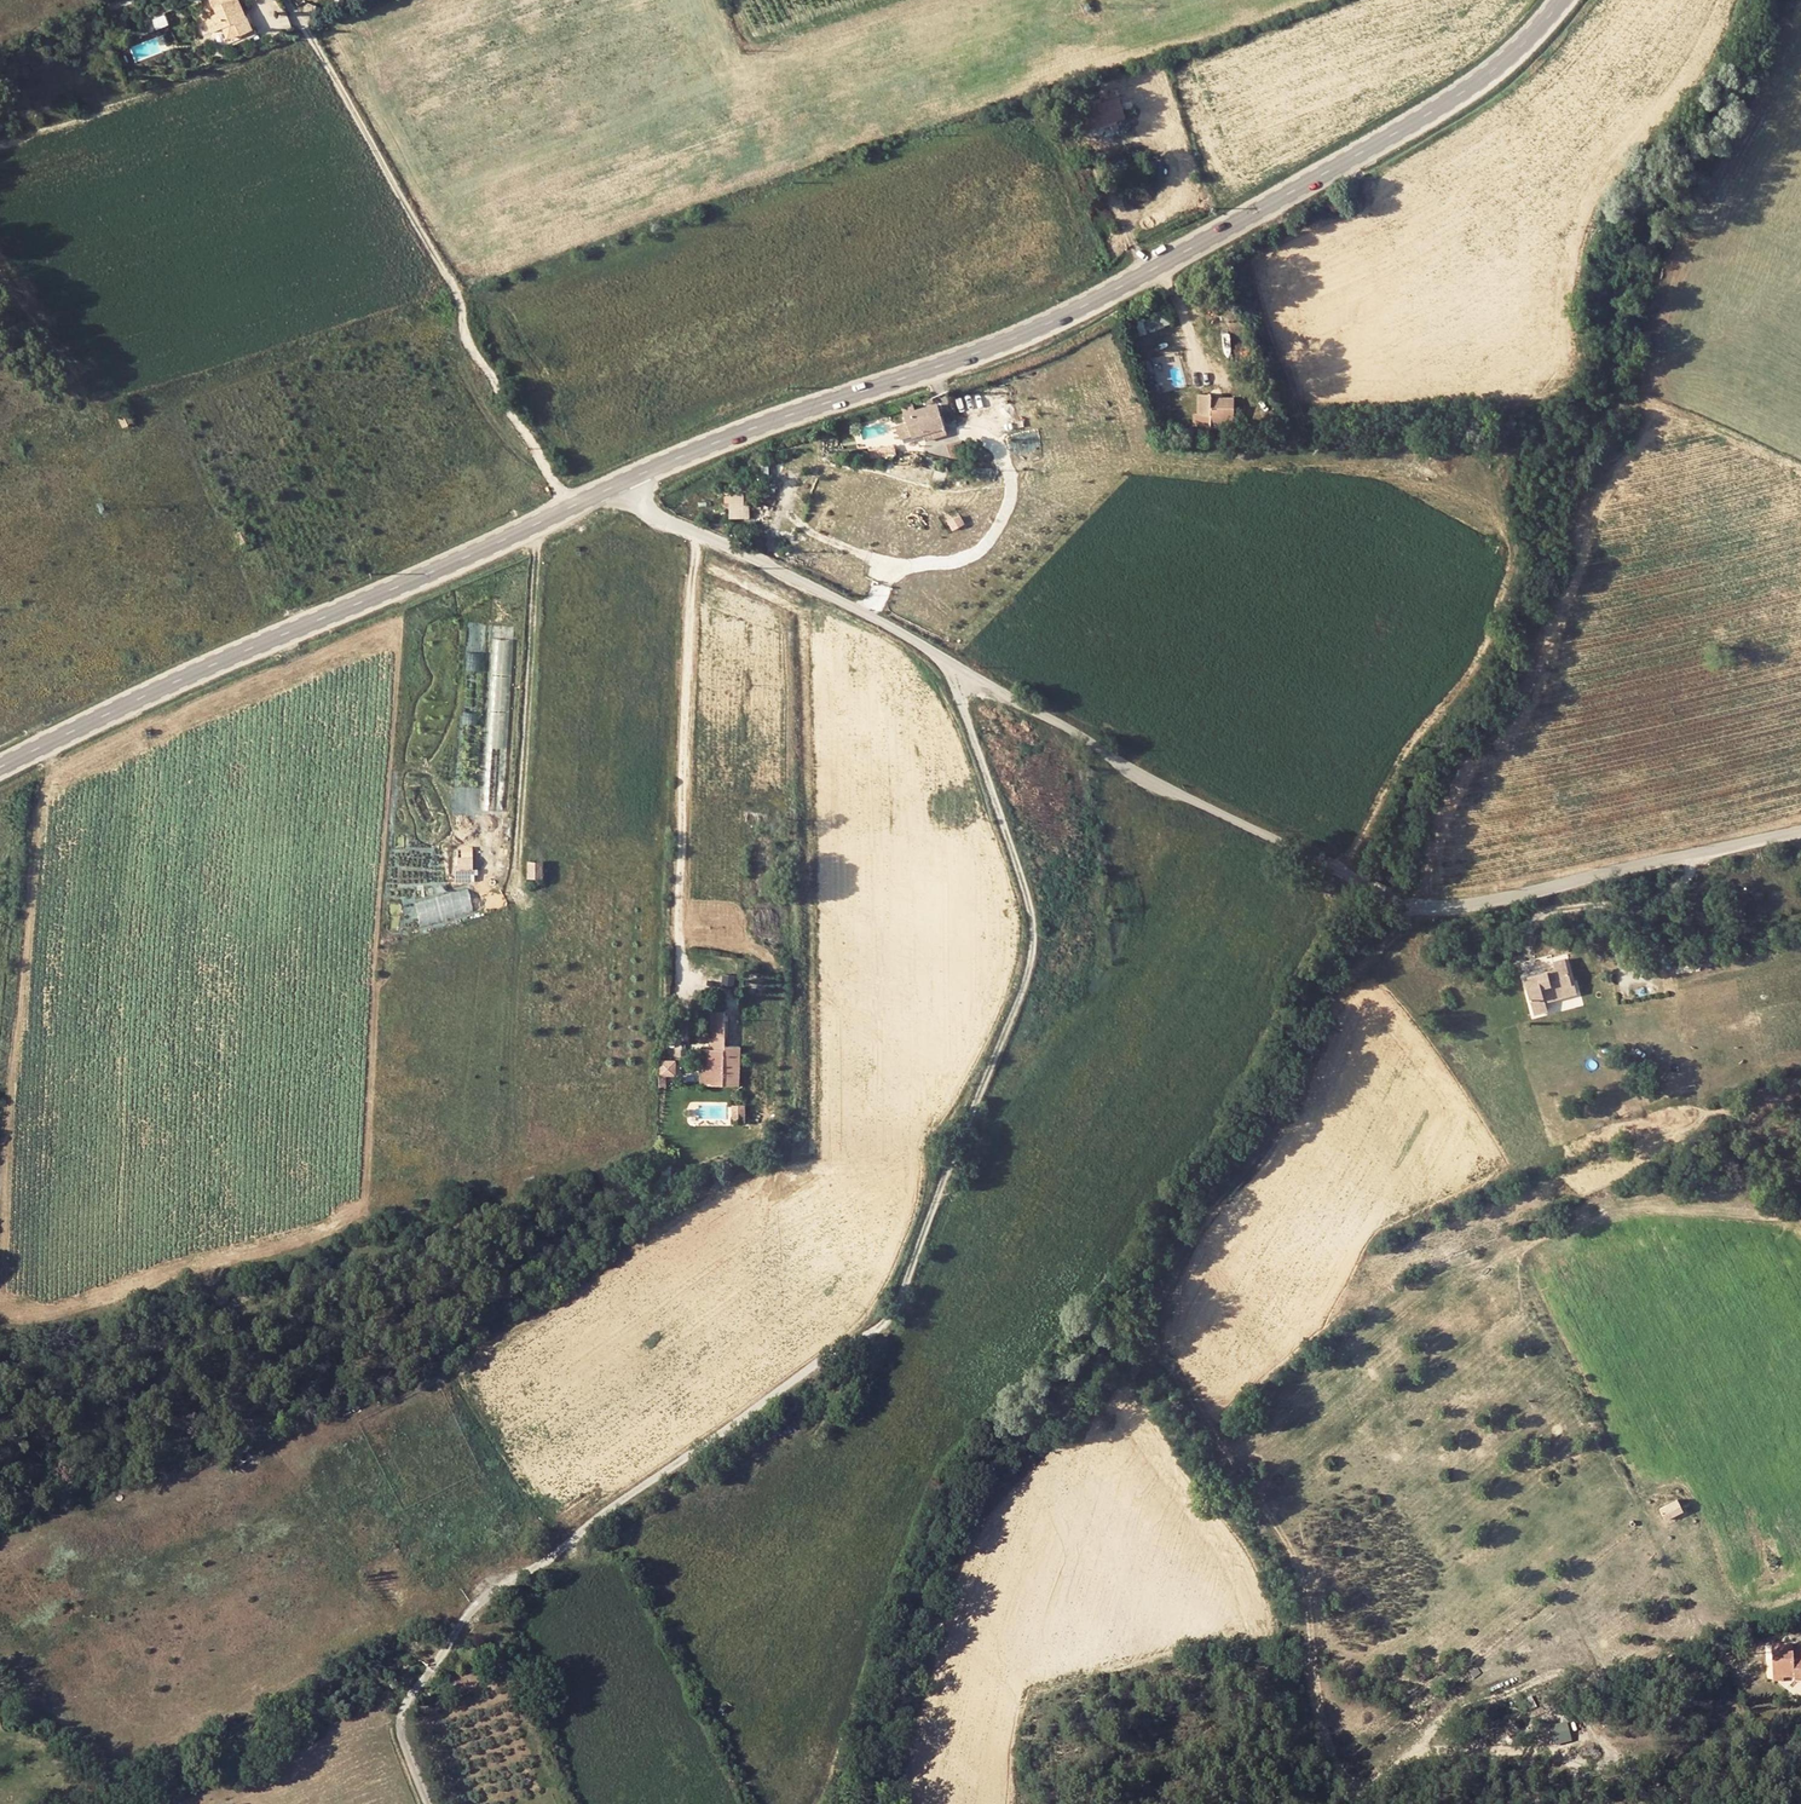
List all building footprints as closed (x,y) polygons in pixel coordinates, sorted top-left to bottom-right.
[(187,4),(190,11),(200,7),(197,0),(196,0),(187,4)] [(210,16),(212,19),(206,21),(210,32),(222,27),(226,38),(239,32),(240,34),(251,30),(244,16),(243,16),(236,0),(210,0),(216,13),(210,16)] [(1102,120),(1113,117),(1114,121),(1125,118),(1118,98),(1085,109),(1091,128),(1104,125),(1102,120)] [(1337,196),(1328,201),(1332,210),(1341,205),(1337,196)] [(1233,426),(1234,406),(1211,407),(1211,398),(1211,395),(1195,394),(1196,413),(1192,412),(1192,425),(1222,426),(1222,431),(1229,432),(1229,427),(1233,426)] [(1211,407),(1234,406),(1233,398),(1211,398),(1211,407)] [(913,421),(907,423),(911,435),(926,431),(930,442),(943,436),(935,407),(910,414),(913,421)] [(122,427),(133,422),(128,412),(117,417),(122,427)] [(1625,422),(1623,421),(1618,432),(1631,439),(1636,430),(1630,425),(1633,422),(1627,419),(1625,422)] [(743,494),(727,493),(726,506),(731,506),(731,518),(743,518),(743,494)] [(245,529),(236,533),(241,544),(250,539),(245,529)] [(455,856),(455,880),(474,880),(473,856),(455,856)] [(529,865),(529,876),(543,877),(544,866),(529,865)] [(425,925),(475,909),(467,886),(417,902),(425,925)] [(1555,967),(1537,971),(1533,955),(1521,958),(1525,973),(1529,989),(1543,998),(1561,994),(1559,985),(1571,983),(1565,956),(1553,959),(1555,967)] [(720,992),(735,992),(735,974),(720,974),(720,992)] [(1575,990),(1573,982),(1571,983),(1559,985),(1561,994),(1575,990)] [(1547,1007),(1545,999),(1543,998),(1529,989),(1534,1010),(1547,1007)] [(712,1049),(703,1049),(701,1083),(731,1084),(733,1053),(723,1052),(725,1012),(713,1011),(712,1049)] [(660,1059),(660,1075),(677,1074),(677,1059),(660,1059)] [(1669,1503),(1673,1513),(1681,1509),(1676,1499),(1669,1503)] [(1661,1507),(1665,1517),(1673,1513),(1669,1503),(1661,1507)] [(1780,1645),(1780,1637),(1768,1638),(1769,1646),(1780,1645)] [(1791,1661),(1791,1645),(1780,1645),(1769,1646),(1770,1678),(1782,1677),(1793,1677),(1793,1680),(1800,1680),(1800,1661),(1791,1661)] [(388,1684),(390,1689),(397,1686),(394,1680),(388,1684)] [(1566,1721),(1549,1726),(1555,1745),(1572,1740),(1566,1721)]
